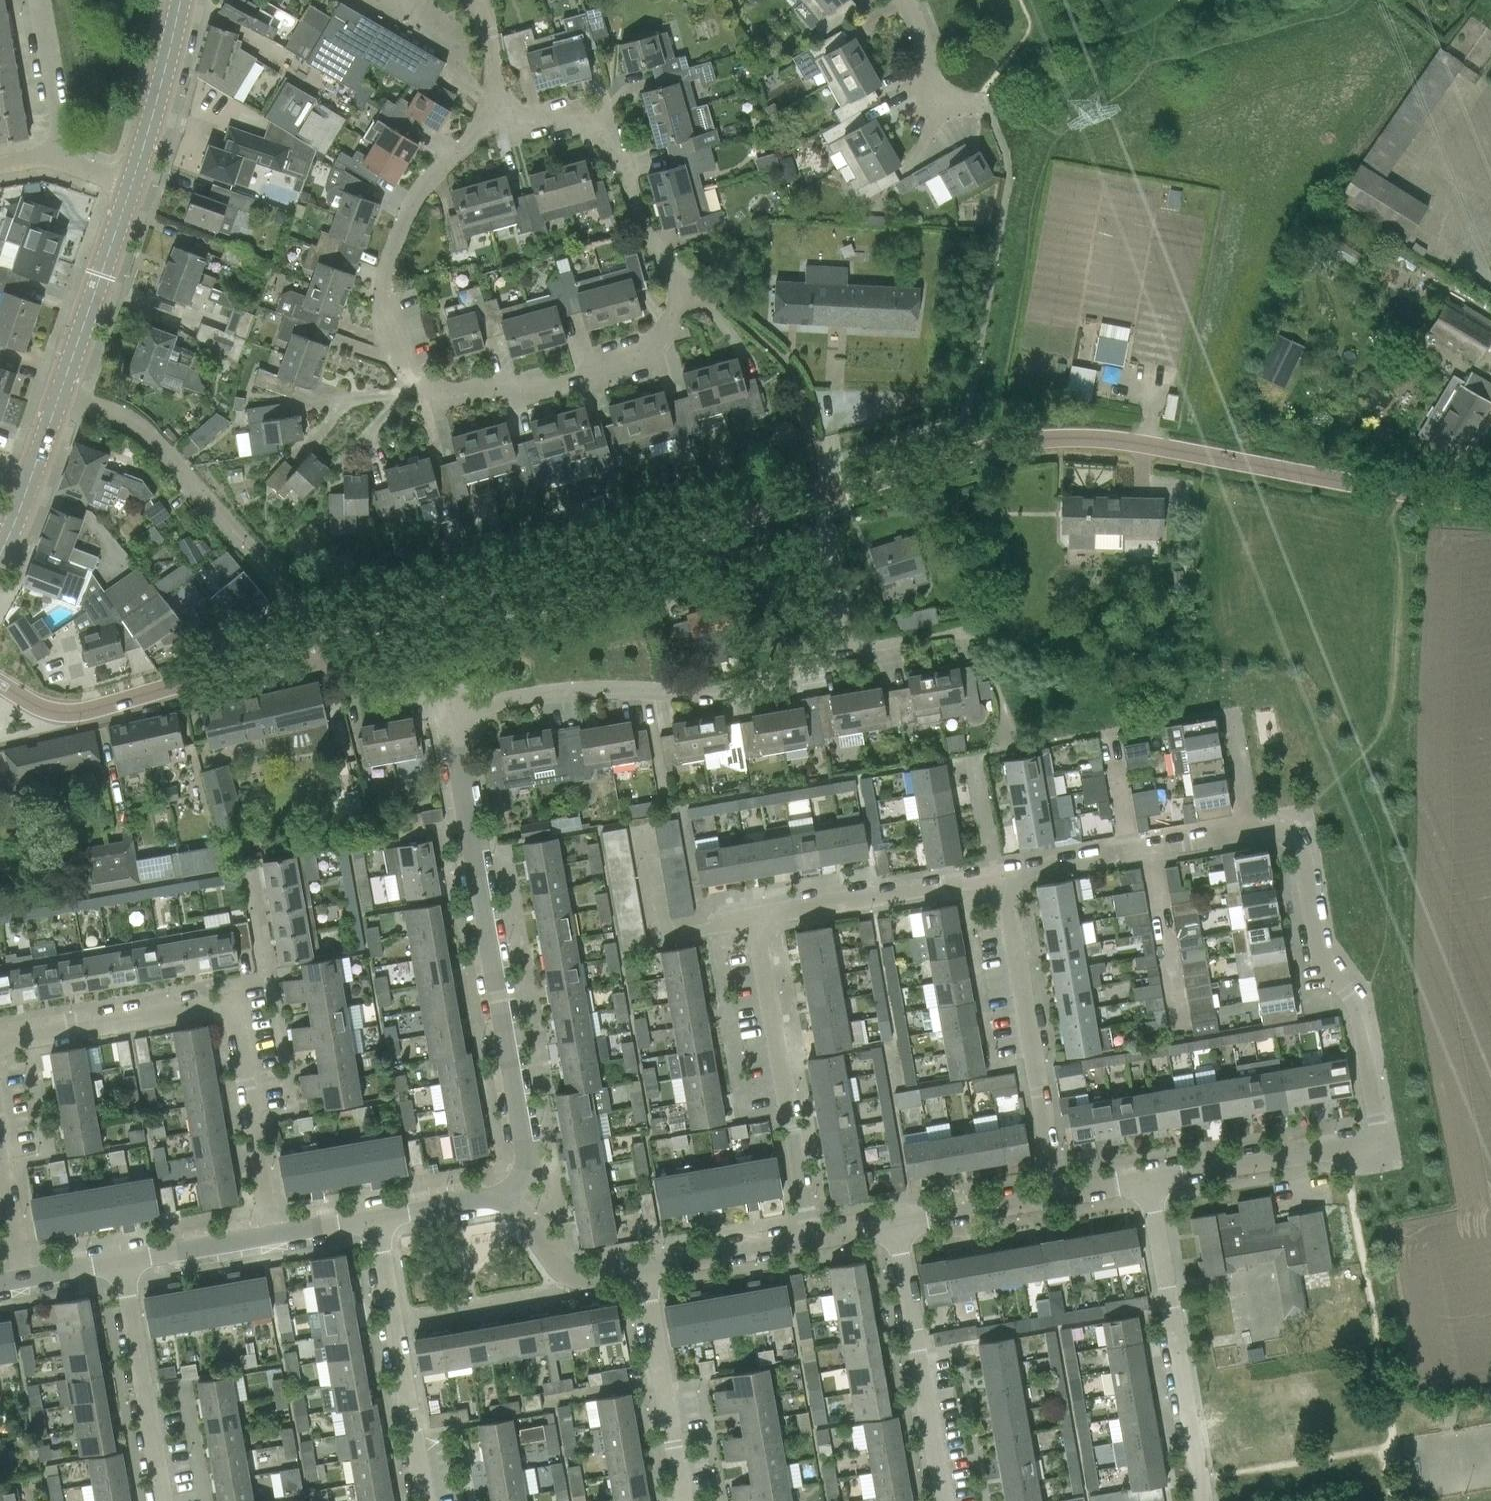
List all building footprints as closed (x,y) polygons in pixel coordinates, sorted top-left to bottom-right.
[(220,11),(270,39),(275,30),(267,25),(272,17),(257,9),(258,7),(248,2),(245,0),(222,0),(220,3),(223,5),(220,11)] [(749,0),(750,6),(756,8),(760,4),(760,0),(749,0)] [(802,1),(802,0),(785,0),(793,9),(802,1)] [(802,1),(819,20),(813,26),(822,36),(842,20),(833,10),(845,0),(803,0),(802,1)] [(842,20),(858,6),(852,0),(845,0),(833,10),(842,20)] [(802,1),(793,9),(810,29),(813,26),(819,20),(802,1)] [(331,17),(321,35),(368,62),(427,95),(445,63),(340,2),(331,17)] [(310,4),(299,23),(321,35),(331,17),(310,4)] [(585,9),(586,13),(594,40),(608,36),(599,5),(585,9)] [(10,36),(6,10),(0,11),(0,38),(10,36)] [(566,30),(550,34),(563,82),(590,74),(587,61),(582,43),(594,40),(586,13),(573,17),(563,19),(566,30)] [(299,23),(292,36),(314,48),(321,35),(299,23)] [(197,77),(199,78),(231,98),(254,59),(233,46),(237,34),(208,25),(207,25),(194,69),(199,71),(197,77)] [(531,28),(501,36),(509,64),(528,59),(536,89),(563,82),(550,34),(533,39),(531,28)] [(660,75),(668,73),(688,68),(685,55),(673,58),(666,32),(619,45),(626,72),(657,63),(660,75)] [(292,36),(284,48),(306,61),(306,63),(357,93),(361,82),(368,62),(321,35),(314,48),(292,36)] [(15,61),(10,36),(0,38),(0,64),(15,61)] [(801,53),(792,58),(802,77),(818,68),(827,84),(866,62),(853,40),(855,39),(854,38),(847,42),(829,52),(823,41),(818,43),(806,50),(801,53)] [(1439,49),(1425,69),(1359,165),(1358,165),(1336,199),(1405,242),(1427,207),(1383,180),(1462,65),(1439,49)] [(19,86),(15,61),(0,64),(0,90),(19,86)] [(640,93),(648,120),(696,107),(689,81),(699,78),(701,85),(714,81),(709,62),(688,68),(668,73),(671,84),(640,93)] [(833,110),(840,122),(843,121),(862,110),(856,99),(881,85),(880,84),(878,85),(866,62),(827,84),(840,107),(833,110)] [(280,84),(261,115),(292,134),(315,148),(325,153),(345,120),(314,101),(315,99),(283,80),(280,84)] [(357,93),(357,95),(367,100),(373,89),(361,82),(357,93)] [(23,112),(19,86),(0,90),(0,116),(23,112)] [(400,97),(395,105),(405,111),(415,117),(416,117),(421,121),(438,131),(451,111),(434,100),(418,91),(410,103),(400,97)] [(357,95),(352,107),(360,111),(367,100),(357,95)] [(703,133),(714,130),(707,104),(696,107),(703,133)] [(773,104),(764,109),(772,122),(780,117),(773,104)] [(664,145),(667,156),(708,145),(717,143),(714,130),(703,133),(696,107),(648,120),(655,147),(664,145)] [(0,116),(0,142),(28,137),(23,112),(0,116)] [(839,150),(847,164),(885,143),(873,120),(874,119),(874,118),(849,132),(843,121),(840,122),(821,133),(833,154),(839,150)] [(371,126),(364,138),(370,141),(374,143),(407,163),(419,144),(406,137),(394,129),(376,119),(371,126)] [(722,127),(725,139),(737,136),(734,125),(722,127)] [(205,158),(201,168),(203,169),(202,172),(221,179),(234,183),(243,158),(297,177),(292,190),(300,192),(304,179),(315,148),(292,134),(287,148),(250,135),(231,128),(223,151),(211,147),(207,158),(205,158)] [(340,152),(336,160),(365,178),(370,181),(376,173),(394,184),(407,163),(374,143),(366,157),(356,150),(351,158),(340,152)] [(885,143),(847,164),(855,178),(848,182),(860,203),(882,191),(875,179),(893,169),(900,165),(900,164),(898,165),(885,143)] [(671,168),(647,174),(654,201),(701,188),(697,173),(714,168),(708,145),(667,156),(671,168)] [(931,178),(938,174),(952,198),(991,175),(991,174),(989,175),(977,153),(979,152),(978,151),(971,155),(953,165),(947,154),(925,166),(912,174),(918,186),(925,182),(931,178)] [(778,164),(774,152),(754,159),(757,170),(778,164)] [(791,156),(779,159),(782,170),(794,167),(791,156)] [(584,160),(557,167),(570,214),(592,208),(596,207),(599,218),(612,214),(604,187),(592,190),(584,160)] [(539,205),(527,208),(533,230),(534,236),(547,232),(544,221),(570,214),(557,167),(530,175),(539,205)] [(794,167),(782,170),(786,182),(797,179),(794,167)] [(875,179),(882,191),(895,183),(900,180),(893,169),(875,179)] [(330,210),(336,213),(372,227),(380,205),(364,199),(369,186),(343,170),(337,187),(333,188),(328,190),(326,194),(325,199),(326,205),(330,210)] [(918,186),(912,174),(900,180),(895,183),(902,195),(918,186)] [(952,198),(938,174),(931,178),(925,182),(938,206),(952,198)] [(505,176),(478,183),(491,230),(517,223),(520,234),(533,230),(527,208),(525,203),(513,206),(505,176)] [(39,183),(24,185),(25,193),(40,191),(39,183)] [(491,230),(478,183),(451,191),(459,221),(448,224),(455,252),(468,249),(465,237),(491,230)] [(185,219),(204,226),(218,231),(224,218),(235,222),(239,210),(250,214),(255,200),(214,184),(214,186),(219,188),(215,200),(195,193),(185,219)] [(701,188),(654,201),(662,229),(676,225),(680,237),(696,231),(723,224),(720,211),(708,214),(701,188)] [(56,260),(63,238),(62,238),(62,236),(49,231),(56,211),(21,199),(6,242),(56,260)] [(277,211),(275,217),(278,224),(284,227),(288,215),(277,211)] [(321,231),(315,246),(343,256),(348,243),(364,249),(372,227),(336,213),(328,234),(321,231)] [(862,226),(884,227),(885,218),(863,216),(862,226)] [(20,285),(24,274),(47,282),(51,269),(53,270),(56,260),(6,242),(0,260),(0,278),(20,285)] [(310,244),(301,267),(314,272),(310,284),(346,298),(354,276),(338,270),(343,256),(315,246),(310,244)] [(220,259),(269,278),(274,264),(225,245),(220,259)] [(173,247),(165,270),(197,282),(196,283),(211,288),(214,279),(200,274),(205,259),(173,247)] [(627,268),(600,275),(613,322),(640,315),(632,284),(643,280),(636,253),(624,256),(627,268)] [(773,321),(915,329),(919,289),(847,285),(848,268),(805,265),(804,283),(775,281),(773,321)] [(165,270),(156,293),(175,300),(211,313),(214,303),(231,309),(231,307),(225,293),(211,288),(196,283),(197,282),(165,270)] [(560,280),(559,281),(565,303),(577,299),(586,330),(613,322),(600,275),(574,282),(571,271),(558,275),(560,280)] [(0,305),(0,316),(31,328),(39,305),(16,297),(20,285),(0,278),(0,292),(4,293),(0,305)] [(550,295),(524,302),(537,350),(564,342),(555,311),(567,308),(565,303),(559,281),(547,284),(550,295)] [(275,312),(284,315),(317,327),(322,314),(338,320),(346,298),(310,284),(306,296),(290,290),(282,294),(275,312)] [(459,304),(442,308),(455,356),(483,348),(480,340),(474,318),(486,315),(483,302),(478,286),(456,292),(459,304)] [(483,302),(486,315),(490,329),(502,326),(510,357),(537,350),(524,302),(498,309),(495,298),(483,302)] [(1474,360),(1490,331),(1490,329),(1446,303),(1428,334),(1474,360)] [(241,311),(232,335),(200,323),(194,338),(237,362),(254,316),(241,311)] [(288,343),(284,355),(320,369),(329,346),(312,340),(317,327),(284,315),(276,339),(288,343)] [(23,351),(31,328),(0,316),(0,343),(23,351)] [(144,325),(136,348),(189,367),(193,356),(171,348),(175,336),(144,325)] [(1256,376),(1283,389),(1305,346),(1278,333),(1256,376)] [(1093,361),(1123,367),(1128,342),(1098,337),(1093,361)] [(189,367),(136,348),(127,373),(158,384),(162,372),(183,380),(181,386),(202,394),(197,371),(189,368),(189,367)] [(320,369),(284,355),(276,376),(258,369),(253,384),(291,398),(296,385),(312,391),(320,369)] [(735,358),(708,365),(721,412),(747,405),(750,416),(763,412),(755,385),(744,388),(735,358)] [(678,407),(681,418),(686,434),(698,431),(695,419),(721,412),(708,365),(681,373),(690,403),(678,407)] [(1072,366),(1070,376),(1066,395),(1090,400),(1096,370),(1072,366)] [(7,396),(15,373),(0,368),(0,394),(7,396)] [(1418,458),(1447,475),(1490,405),(1490,402),(1490,400),(1490,384),(1480,378),(1470,372),(1464,382),(1458,394),(1454,399),(1445,394),(1421,433),(1429,438),(1428,441),(1418,458)] [(661,391),(634,398),(647,445),(673,438),(676,449),(689,445),(686,434),(681,418),(670,421),(661,391)] [(1162,418),(1173,420),(1178,396),(1167,394),(1162,418)] [(234,397),(232,410),(242,411),(244,399),(234,397)] [(616,436),(604,439),(612,467),(624,464),(621,453),(647,445),(634,398),(607,406),(616,436)] [(245,409),(249,432),(248,433),(251,455),(277,451),(276,444),(302,440),(298,416),(281,418),(279,404),(245,409)] [(588,424),(583,407),(556,414),(569,461),(586,456),(589,470),(593,472),(612,467),(604,439),(599,421),(588,424)] [(216,413),(189,436),(200,448),(227,424),(230,422),(218,414),(216,413)] [(537,451),(525,454),(531,477),(534,486),(547,483),(546,478),(571,471),(569,461),(556,414),(529,421),(537,451)] [(504,422),(477,430),(490,477),(516,470),(519,480),(531,477),(524,449),(512,453),(504,422)] [(458,468),(447,471),(455,498),(467,495),(464,484),(490,477),(477,430),(450,437),(458,468)] [(108,456),(76,444),(68,466),(121,486),(127,488),(131,494),(138,505),(153,495),(142,480),(124,473),(123,475),(104,467),(108,456)] [(270,476),(265,482),(283,498),(292,487),(303,497),(314,485),(328,470),(310,454),(294,472),(283,461),(270,476)] [(429,458),(406,464),(417,506),(419,505),(423,521),(439,517),(440,523),(460,517),(456,503),(455,498),(447,471),(433,475),(430,464),(429,458)] [(396,512),(417,506),(406,464),(383,470),(388,488),(374,491),(381,519),(396,515),(396,512)] [(68,466),(60,489),(78,495),(90,500),(89,503),(99,507),(106,509),(112,495),(116,497),(118,494),(121,486),(68,466)] [(329,494),(329,514),(330,535),(354,534),(354,514),(367,514),(366,476),(343,476),(343,494),(329,494)] [(118,494),(116,497),(128,501),(131,494),(127,488),(121,486),(118,494)] [(1122,527),(1121,498),(1062,497),(1061,533),(1068,533),(1068,547),(1094,548),(1095,533),(1113,534),(1113,527),(1122,527)] [(1163,499),(1121,498),(1122,527),(1113,527),(1113,534),(1162,535),(1163,499)] [(159,501),(144,511),(154,526),(169,516),(159,501)] [(53,508),(37,550),(55,557),(63,559),(76,564),(91,570),(93,570),(98,557),(72,547),(82,519),(79,518),(71,515),(53,508)] [(496,525),(492,531),(494,537),(505,534),(502,523),(496,525)] [(913,574),(916,585),(928,582),(913,536),(871,549),(882,584),(913,574)] [(202,540),(194,546),(202,556),(209,550),(202,540)] [(221,589),(210,598),(213,601),(232,627),(250,620),(250,619),(248,615),(267,599),(266,598),(226,551),(210,562),(228,584),(221,589)] [(84,580),(66,573),(32,561),(23,585),(74,605),(84,580)] [(160,595),(191,573),(182,563),(151,584),(160,595)] [(105,592),(93,573),(80,603),(97,628),(80,633),(85,651),(82,654),(84,661),(88,662),(89,666),(124,656),(123,652),(141,646),(116,608),(105,592)] [(192,575),(183,582),(187,588),(194,589),(200,585),(192,575)] [(105,592),(116,608),(133,596),(122,580),(105,592)] [(151,584),(150,585),(133,596),(116,608),(141,646),(143,649),(159,639),(169,632),(175,641),(200,633),(194,612),(192,608),(175,614),(174,612),(161,596),(160,595),(151,584)] [(688,620),(672,624),(679,648),(692,644),(694,644),(700,665),(726,658),(737,655),(732,637),(731,632),(734,631),(727,607),(710,612),(703,614),(702,611),(687,615),(688,620)] [(934,608),(895,616),(898,631),(937,624),(934,608)] [(8,627),(24,651),(39,641),(23,617),(8,627)] [(30,649),(23,654),(31,666),(38,662),(30,649)] [(748,663),(742,665),(745,677),(752,675),(753,675),(750,663),(748,663)] [(956,668),(932,672),(940,719),(964,715),(964,716),(965,718),(966,719),(967,721),(969,721),(970,722),(972,723),(974,723),(976,723),(978,722),(980,721),(982,720),(983,718),(983,717),(984,716),(984,714),(985,712),(984,710),(984,708),(983,706),(981,705),(981,704),(979,703),(978,703),(973,675),(958,678),(956,668)] [(908,687),(894,689),(895,694),(900,724),(915,722),(918,723),(940,719),(932,672),(907,676),(908,687)] [(988,681),(977,683),(980,700),(991,698),(988,681)] [(318,683),(255,697),(201,709),(204,724),(203,724),(205,730),(206,730),(210,748),(266,736),(268,742),(273,749),(279,753),(283,753),(294,752),(301,753),(308,752),(311,750),(314,749),(324,737),(326,730),(327,726),(327,722),(318,683)] [(879,687),(854,691),(861,731),(900,724),(895,694),(880,697),(880,692),(879,687)] [(830,703),(816,705),(822,738),(861,731),(854,691),(829,696),(830,703)] [(794,709),(776,712),(783,751),(823,744),(822,738),(816,705),(802,708),(794,709)] [(176,712),(143,720),(149,749),(150,752),(153,764),(153,766),(169,763),(166,749),(183,745),(180,732),(176,712)] [(738,728),(737,723),(743,758),(783,751),(776,712),(751,716),(753,726),(738,728)] [(696,719),(703,759),(718,756),(719,763),(739,770),(745,769),(743,758),(737,723),(723,725),(721,715),(696,719)] [(411,718),(385,723),(392,763),(423,757),(417,728),(412,729),(411,718)] [(1178,737),(1169,739),(1171,751),(1178,749),(1218,742),(1214,718),(1180,724),(1176,725),(1178,737)] [(663,766),(703,759),(696,719),(671,723),(673,734),(658,737),(663,766)] [(143,720),(108,727),(112,747),(113,750),(116,760),(118,772),(153,764),(150,752),(149,749),(143,720)] [(628,721),(603,725),(611,765),(650,758),(644,729),(630,732),(628,721)] [(392,763),(385,723),(360,727),(362,738),(357,739),(362,768),(392,763)] [(579,734),(565,736),(569,764),(571,772),(572,780),(590,777),(589,773),(592,768),(596,768),(611,765),(603,725),(592,727),(580,730),(578,730),(579,734)] [(1178,737),(1176,725),(1166,726),(1169,739),(1178,737)] [(549,728),(524,733),(530,771),(569,764),(565,736),(551,739),(549,728)] [(26,746),(4,752),(5,753),(11,771),(16,786),(22,802),(52,795),(48,778),(101,766),(98,750),(95,730),(37,744),(38,748),(27,750),(26,746)] [(530,771),(524,733),(499,737),(501,747),(482,750),(489,790),(532,782),(530,771)] [(1099,757),(1097,739),(1075,742),(1077,755),(1088,754),(1088,758),(1099,757)] [(1123,746),(1125,759),(1150,754),(1148,742),(1123,746)] [(1174,775),(1188,772),(1222,766),(1218,742),(1178,749),(1171,751),(1170,751),(1174,775)] [(1004,762),(1008,783),(1053,775),(1048,748),(1037,749),(1038,755),(1003,761),(1003,762),(1004,762)] [(1150,754),(1125,759),(1127,771),(1152,767),(1150,754)] [(1099,758),(1089,760),(1090,768),(1100,766),(1099,758)] [(910,770),(914,794),(949,788),(944,764),(910,770)] [(201,772),(218,833),(243,827),(226,766),(201,772)] [(1100,766),(1090,768),(1092,776),(1102,775),(1100,766)] [(1188,772),(1193,796),(1227,790),(1222,766),(1188,772)] [(1092,776),(1090,768),(1079,770),(1080,779),(1092,776)] [(1008,783),(1012,804),(1057,796),(1053,775),(1008,783)] [(1102,775),(1092,776),(1094,790),(1104,788),(1102,775)] [(1083,792),(1094,790),(1092,776),(1080,779),(1083,792)] [(870,777),(859,779),(863,799),(873,797),(870,777)] [(854,779),(828,784),(830,794),(856,790),(854,779)] [(742,782),(737,787),(738,793),(750,792),(748,781),(742,782)] [(828,784),(808,787),(810,798),(830,794),(828,784)] [(175,786),(156,790),(160,808),(169,806),(168,802),(178,801),(175,786)] [(914,794),(918,818),(953,811),(949,788),(914,794)] [(1104,788),(1094,790),(1097,802),(1106,800),(1104,788)] [(800,789),(782,792),(784,803),(802,799),(800,789)] [(1131,793),(1133,806),(1158,802),(1156,789),(1131,793)] [(1094,790),(1083,792),(1085,804),(1097,802),(1094,790)] [(1227,790),(1193,796),(1184,797),(1185,805),(1182,806),(1185,822),(1183,822),(1183,824),(1198,821),(1198,820),(1231,814),(1227,790)] [(782,792),(763,795),(765,806),(784,803),(782,792)] [(1068,794),(1057,796),(1060,818),(1062,817),(1072,816),(1068,794)] [(1060,818),(1057,796),(1012,804),(1016,825),(1060,818)] [(752,797),(734,800),(736,811),(754,808),(752,797)] [(734,800),(715,804),(717,814),(736,811),(734,800)] [(1106,800),(1097,802),(1098,811),(1108,809),(1106,800)] [(1158,802),(1133,806),(1138,832),(1148,830),(1146,816),(1160,814),(1158,802)] [(649,803),(644,804),(646,814),(651,813),(652,813),(651,803),(649,803)] [(365,805),(355,807),(359,830),(369,828),(365,805)] [(705,806),(687,809),(689,817),(689,819),(707,816),(705,806)] [(875,806),(865,808),(868,827),(879,825),(875,806)] [(1108,809),(1098,811),(1100,819),(1110,818),(1108,809)] [(918,818),(922,841),(957,835),(953,811),(918,818)] [(394,818),(396,830),(424,825),(422,813),(394,818)] [(1072,816),(1062,817),(1066,839),(1054,841),(1055,847),(1082,842),(1077,815),(1072,816)] [(1016,825),(1019,846),(1018,846),(1018,847),(1020,847),(1054,841),(1066,839),(1062,817),(1060,818),(1016,825)] [(659,822),(653,823),(655,835),(678,831),(676,819),(659,822)] [(519,826),(521,838),(549,833),(547,821),(519,826)] [(861,822),(835,826),(842,861),(867,856),(861,822)] [(424,825),(396,830),(398,841),(426,836),(424,825)] [(879,825),(868,827),(872,845),(882,843),(879,825)] [(835,826),(812,831),(818,865),(842,861),(835,826)] [(605,832),(601,833),(603,844),(627,840),(625,828),(605,832)] [(678,831),(655,835),(657,847),(681,843),(678,831)] [(812,831),(788,835),(794,869),(818,865),(812,831)] [(788,835),(765,839),(771,873),(794,869),(788,835)] [(957,835),(923,841),(923,846),(927,866),(962,860),(957,835)] [(522,844),(527,870),(560,864),(556,838),(522,844)] [(765,839),(742,843),(748,878),(771,873),(765,839)] [(86,894),(142,884),(137,857),(133,840),(77,850),(86,894)] [(627,840),(603,844),(605,856),(629,852),(627,840)] [(390,848),(395,874),(435,867),(431,841),(390,848)] [(597,843),(585,845),(588,859),(600,857),(597,843)] [(681,843),(657,847),(659,859),(683,855),(681,843)] [(742,843),(718,848),(724,882),(748,878),(742,843)] [(221,845),(178,853),(183,877),(225,870),(221,845)] [(346,848),(337,850),(342,875),(351,874),(346,848)] [(724,882),(718,848),(694,852),(700,886),(724,882)] [(872,851),(875,866),(876,875),(889,872),(885,848),(872,851)] [(1267,851),(1249,854),(1248,849),(1220,854),(1220,855),(1221,855),(1224,870),(1226,882),(1225,882),(1225,883),(1237,882),(1271,875),(1267,851)] [(629,852),(605,856),(607,868),(631,864),(629,852)] [(362,853),(353,855),(357,881),(367,879),(362,853)] [(170,854),(137,860),(142,884),(174,879),(170,854)] [(281,860),(261,863),(266,889),(306,882),(319,879),(314,854),(302,856),(281,860)] [(683,855),(659,859),(661,871),(685,866),(683,855)] [(600,857),(588,859),(590,874),(602,872),(603,872),(600,857)] [(527,870),(531,895),(565,889),(560,864),(527,870)] [(631,864),(607,868),(609,880),(634,876),(631,864)] [(685,866),(661,871),(663,882),(687,878),(685,866)] [(1176,866),(1164,868),(1169,893),(1180,891),(1176,866)] [(435,867),(395,874),(399,900),(440,893),(435,867)] [(1139,868),(1129,870),(1131,883),(1133,892),(1143,890),(1139,868)] [(1131,883),(1129,870),(1119,872),(1121,885),(1131,883)] [(1225,882),(1226,882),(1224,870),(1208,872),(1210,885),(1225,882)] [(351,874),(342,875),(346,900),(355,898),(351,874)] [(1237,882),(1238,891),(1226,893),(1224,893),(1226,907),(1242,905),(1275,899),(1271,875),(1237,882)] [(222,876),(198,880),(199,889),(223,884),(222,876)] [(634,876),(609,880),(611,892),(636,887),(634,876)] [(1077,879),(1081,901),(1093,899),(1089,877),(1077,879)] [(687,878),(663,882),(666,894),(689,890),(687,878)] [(367,879),(357,881),(362,906),(371,904),(367,879)] [(1037,888),(1040,909),(1074,903),(1074,902),(1081,901),(1077,879),(1036,887),(1036,888),(1037,888)] [(179,883),(172,884),(174,893),(181,892),(199,889),(198,880),(179,883)] [(266,889),(270,913),(311,906),(306,882),(266,889)] [(1237,882),(1225,883),(1226,893),(1238,891),(1237,882)] [(172,884),(147,889),(149,897),(174,893),(172,884)] [(636,887),(611,892),(613,904),(638,899),(636,887)] [(147,889),(122,893),(124,902),(149,897),(147,889)] [(531,895),(536,920),(569,914),(565,889),(531,895)] [(1180,891),(1169,893),(1171,904),(1194,900),(1193,889),(1180,891)] [(689,890),(666,894),(668,906),(691,902),(689,890)] [(1133,892),(1112,896),(1112,897),(1116,917),(1124,916),(1137,914),(1147,912),(1143,890),(1133,892)] [(122,893),(97,897),(99,906),(119,902),(124,902),(122,893)] [(605,893),(593,895),(596,910),(608,908),(605,893)] [(97,897),(73,902),(74,910),(99,906),(97,897)] [(355,898),(346,900),(351,925),(360,924),(355,898)] [(638,899),(613,904),(616,916),(640,911),(638,899)] [(1242,905),(1246,928),(1279,922),(1275,899),(1242,905)] [(1194,900),(1171,904),(1173,917),(1197,912),(1194,900)] [(73,902),(49,906),(50,914),(74,910),(73,902)] [(691,902),(668,906),(670,918),(693,914),(691,902)] [(1040,909),(1044,930),(1078,924),(1074,903),(1040,909)] [(403,910),(408,935),(445,929),(443,920),(441,920),(438,904),(403,910)] [(921,912),(908,914),(912,938),(925,935),(959,929),(955,905),(920,911),(921,912)] [(1242,905),(1226,907),(1230,931),(1246,928),(1242,905)] [(49,906),(23,910),(25,919),(50,914),(49,906)] [(270,913),(275,939),(315,932),(311,906),(270,913)] [(608,908),(596,910),(599,923),(610,921),(608,908)] [(0,914),(0,923),(25,919),(23,910),(0,914)] [(640,911),(616,916),(618,927),(642,923),(640,911)] [(1147,912),(1137,914),(1139,926),(1140,935),(1150,933),(1147,912)] [(1197,912),(1173,917),(1175,929),(1199,925),(1197,912)] [(536,920),(540,945),(574,939),(569,914),(536,920)] [(1133,937),(1140,935),(1137,914),(1124,916),(1125,923),(1131,927),(1133,937)] [(888,917),(876,919),(880,943),(893,941),(888,917)] [(869,920),(857,922),(861,946),(873,944),(869,920)] [(252,949),(247,922),(230,925),(230,924),(205,929),(212,969),(237,965),(235,952),(252,949)] [(1078,924),(1044,930),(1044,931),(1048,951),(1082,945),(1095,943),(1092,922),(1078,924)] [(1230,931),(1234,955),(1283,946),(1279,922),(1246,928),(1230,931)] [(642,923),(618,927),(618,931),(620,939),(644,935),(644,931),(642,923)] [(360,924),(351,925),(355,950),(364,949),(360,924)] [(1177,940),(1201,936),(1199,925),(1175,929),(1177,940)] [(377,926),(365,928),(368,942),(380,940),(377,926)] [(795,933),(800,959),(834,953),(829,927),(795,933)] [(205,929),(180,933),(187,974),(212,969),(205,929)] [(408,935),(412,960),(447,954),(444,939),(447,938),(445,929),(408,935)] [(959,929),(925,935),(929,960),(963,954),(959,929)] [(315,932),(275,939),(279,963),(320,956),(315,932)] [(180,933),(155,937),(163,978),(187,974),(180,933)] [(1150,933),(1140,935),(1142,943),(1144,956),(1154,954),(1152,942),(1150,933)] [(644,935),(620,939),(622,951),(646,947),(644,935)] [(1201,936),(1177,940),(1179,951),(1203,947),(1201,936)] [(155,937),(131,942),(138,982),(163,978),(155,937)] [(540,945),(544,970),(578,964),(574,939),(540,945)] [(380,940),(368,942),(370,957),(382,955),(380,940)] [(131,942),(106,946),(113,986),(138,982),(131,942)] [(615,942),(603,944),(605,959),(617,957),(615,942)] [(1048,951),(1051,972),(1085,966),(1084,957),(1102,952),(1100,942),(1082,945),(1048,951)] [(880,946),(884,968),(895,966),(891,944),(880,946)] [(106,946),(81,950),(88,991),(113,986),(106,946)] [(660,952),(664,976),(698,971),(694,946),(660,952)] [(1238,979),(1254,976),(1288,970),(1283,946),(1234,955),(1238,979)] [(1203,947),(1179,951),(1181,964),(1205,960),(1203,947)] [(876,948),(865,950),(867,965),(868,970),(879,968),(878,963),(876,948)] [(81,950),(57,955),(63,995),(88,991),(81,950)] [(15,953),(5,955),(7,963),(14,1004),(39,999),(32,959),(31,955),(16,957),(15,953)] [(834,953),(800,959),(804,982),(838,975),(834,953)] [(412,960),(416,985),(454,978),(452,969),(449,970),(447,954),(412,960)] [(929,960),(933,983),(967,977),(963,954),(929,960)] [(1154,954),(1144,956),(1146,969),(1148,978),(1158,976),(1154,954)] [(57,955),(32,959),(39,999),(63,995),(57,955)] [(617,957),(605,959),(607,973),(620,971),(617,957)] [(283,981),(285,992),(341,983),(337,959),(321,961),(302,965),(304,978),(283,981)] [(1205,960),(1181,964),(1183,976),(1207,972),(1205,960)] [(0,964),(0,1006),(14,1004),(7,963),(0,964)] [(1051,972),(1055,993),(1089,988),(1101,986),(1098,974),(1106,970),(1104,963),(1085,966),(1051,972)] [(544,970),(549,994),(582,988),(578,964),(544,970)] [(624,969),(626,983),(638,981),(636,967),(624,969)] [(896,970),(885,972),(888,991),(899,989),(896,970)] [(1254,976),(1258,999),(1292,993),(1288,970),(1254,976)] [(664,976),(668,1001),(702,996),(698,971),(664,976)] [(1183,976),(1185,987),(1209,983),(1207,972),(1183,976)] [(880,974),(869,976),(872,994),(883,992),(880,974)] [(373,978),(376,992),(388,990),(386,975),(373,978)] [(838,975),(804,982),(808,1005),(842,999),(838,975)] [(1149,986),(1132,989),(1135,1001),(1161,996),(1159,984),(1158,976),(1148,978),(1149,986)] [(1254,976),(1238,979),(1242,1002),(1258,999),(1254,976)] [(933,983),(921,985),(925,1010),(928,1009),(937,1008),(972,1002),(967,977),(933,983)] [(416,985),(421,1010),(455,1004),(452,988),(455,988),(454,978),(416,985)] [(283,981),(277,982),(279,994),(285,992),(283,981)] [(638,981),(626,983),(629,999),(641,997),(638,981)] [(308,1000),(310,1012),(345,1006),(341,983),(285,992),(287,1003),(308,1000)] [(1210,988),(1209,983),(1185,987),(1187,999),(1211,995),(1210,988)] [(549,994),(553,1019),(586,1013),(582,988),(549,994)] [(1055,993),(1059,1015),(1093,1009),(1089,988),(1055,993)] [(899,989),(888,991),(892,1011),(903,1009),(899,989)] [(388,990),(376,992),(379,1007),(391,1005),(388,990)] [(624,992),(611,994),(614,1008),(626,1006),(624,992)] [(883,992),(872,994),(876,1013),(887,1011),(883,992)] [(1292,993),(1258,999),(1262,1024),(1296,1018),(1292,993)] [(1211,995),(1187,999),(1190,1011),(1213,1007),(1211,995)] [(668,1001),(673,1026),(706,1020),(702,996),(668,1001)] [(1144,1000),(1146,1011),(1164,1008),(1162,997),(1144,1000)] [(842,999),(808,1005),(812,1029),(846,1023),(842,999)] [(937,1008),(928,1009),(932,1033),(941,1031),(976,1025),(972,1002),(937,1008)] [(1220,1003),(1220,1019),(1247,1018),(1247,1002),(1220,1003)] [(421,1010),(425,1035),(462,1028),(461,1019),(458,1019),(455,1004),(421,1010)] [(292,1029),(293,1040),(350,1030),(345,1006),(310,1012),(312,1025),(292,1029)] [(626,1006),(614,1008),(616,1023),(629,1021),(626,1006)] [(1213,1007),(1190,1011),(1192,1023),(1215,1019),(1213,1007)] [(1059,1015),(1062,1036),(1096,1030),(1093,1009),(1059,1015)] [(1163,1009),(1153,1011),(1153,1012),(1154,1020),(1155,1020),(1156,1020),(1165,1018),(1163,1009)] [(553,1019),(557,1044),(591,1038),(586,1013),(553,1019)] [(1338,1016),(1316,1020),(1317,1029),(1339,1025),(1338,1016)] [(632,1019),(634,1033),(647,1031),(645,1017),(632,1019)] [(904,1018),(893,1020),(897,1039),(908,1037),(904,1018)] [(1155,1021),(1139,1024),(1141,1035),(1156,1032),(1156,1029),(1156,1028),(1166,1026),(1165,1018),(1156,1020),(1155,1020),(1154,1020),(1155,1021)] [(1215,1019),(1192,1023),(1194,1036),(1217,1031),(1215,1019)] [(673,1026),(677,1052),(711,1046),(706,1020),(673,1026)] [(1316,1020),(1294,1024),(1296,1033),(1317,1029),(1316,1020)] [(846,1023),(812,1029),(816,1052),(836,1049),(850,1046),(863,1044),(859,1021),(846,1023)] [(887,1022),(878,1023),(881,1041),(891,1040),(887,1022)] [(1294,1024),(1273,1027),(1275,1036),(1296,1033),(1294,1024)] [(382,1027),(384,1042),(397,1039),(394,1025),(382,1027)] [(941,1031),(946,1055),(980,1049),(976,1025),(941,1031)] [(174,1032),(178,1057),(212,1051),(207,1026),(174,1032)] [(1273,1027),(1252,1031),(1253,1040),(1275,1036),(1273,1027)] [(425,1035),(429,1059),(464,1053),(461,1038),(464,1037),(462,1028),(425,1035)] [(1096,1030),(1062,1036),(1066,1056),(1065,1056),(1066,1058),(1113,1049),(1110,1028),(1096,1030)] [(316,1047),(318,1060),(354,1054),(350,1030),(293,1040),(295,1051),(316,1047)] [(647,1031),(634,1033),(637,1049),(649,1047),(647,1031)] [(1252,1031),(1231,1035),(1232,1044),(1253,1040),(1252,1031)] [(1231,1035),(1209,1039),(1211,1047),(1232,1044),(1231,1035)] [(591,1038),(557,1044),(562,1069),(595,1063),(608,1060),(604,1036),(591,1038)] [(146,1037),(134,1039),(138,1065),(150,1063),(146,1037)] [(908,1037),(897,1039),(900,1058),(911,1056),(908,1037)] [(397,1039),(384,1042),(387,1057),(400,1054),(397,1039)] [(1209,1039),(1188,1042),(1189,1051),(1211,1047),(1209,1039)] [(128,1040),(116,1042),(120,1067),(133,1065),(128,1040)] [(632,1041),(620,1043),(623,1058),(634,1056),(632,1041)] [(1188,1042),(1166,1046),(1168,1055),(1189,1051),(1188,1042)] [(677,1052),(681,1076),(715,1070),(711,1046),(677,1052)] [(1166,1046),(1145,1050),(1147,1058),(1168,1055),(1166,1046)] [(51,1054),(55,1078),(89,1072),(85,1048),(51,1054)] [(880,1048),(870,1049),(873,1068),(883,1066),(880,1048)] [(980,1049),(946,1055),(950,1078),(984,1071),(980,1049)] [(1145,1050),(1124,1053),(1125,1062),(1147,1058),(1145,1050)] [(178,1057),(182,1081),(216,1075),(212,1051),(178,1057)] [(436,1058),(440,1083),(473,1077),(469,1052),(464,1053),(429,1059),(430,1060),(436,1058)] [(1124,1053),(1103,1057),(1104,1066),(1125,1062),(1124,1053)] [(300,1076),(302,1087),(358,1077),(354,1054),(318,1060),(320,1073),(300,1076)] [(827,1057),(807,1060),(811,1085),(845,1079),(841,1054),(827,1057)] [(634,1056),(623,1058),(625,1072),(637,1070),(634,1056)] [(1103,1057),(1082,1061),(1083,1070),(1104,1066),(1103,1057)] [(1278,1058),(1257,1062),(1265,1109),(1280,1106),(1282,1115),(1288,1114),(1281,1070),(1278,1058)] [(1345,1059),(1323,1062),(1331,1107),(1337,1105),(1335,1097),(1351,1094),(1345,1059)] [(1083,1070),(1082,1061),(1053,1066),(1055,1078),(1083,1073),(1082,1070),(1083,1070)] [(1236,1065),(1238,1077),(1245,1121),(1252,1120),(1251,1111),(1265,1109),(1257,1062),(1236,1065)] [(1323,1062),(1302,1066),(1308,1102),(1323,1099),(1324,1108),(1331,1107),(1323,1062)] [(562,1069),(566,1093),(599,1087),(595,1063),(562,1069)] [(913,1066),(902,1068),(905,1086),(916,1084),(913,1066)] [(1302,1066),(1281,1070),(1288,1114),(1295,1113),(1293,1104),(1308,1102),(1302,1066)] [(641,1069),(643,1083),(655,1080),(653,1067),(641,1069)] [(681,1076),(685,1101),(719,1095),(715,1070),(681,1076)] [(138,1073),(141,1088),(152,1086),(149,1071),(138,1073)] [(55,1078),(59,1103),(93,1097),(89,1072),(55,1078)] [(989,1077),(991,1090),(992,1098),(1017,1094),(1013,1073),(989,1077)] [(391,1076),(394,1092),(406,1089),(403,1074),(391,1076)] [(122,1077),(124,1091),(136,1089),(133,1075),(122,1077)] [(182,1081),(186,1106),(220,1100),(216,1075),(182,1081)] [(358,1077),(302,1087),(304,1098),(324,1095),(326,1108),(362,1102),(358,1077)] [(440,1083),(445,1109),(478,1103),(473,1077),(440,1083)] [(885,1077),(875,1079),(878,1097),(888,1096),(885,1077)] [(973,1093),(991,1090),(989,1077),(971,1080),(973,1093)] [(1238,1077),(1216,1081),(1223,1116),(1238,1114),(1239,1122),(1245,1121),(1238,1077)] [(811,1085),(815,1108),(849,1102),(845,1079),(811,1085)] [(655,1080),(643,1083),(646,1099),(658,1097),(655,1080)] [(961,1081),(942,1084),(944,1095),(963,1092),(961,1081)] [(1216,1081),(1195,1085),(1203,1129),(1209,1127),(1208,1119),(1223,1116),(1216,1081)] [(942,1084),(926,1087),(928,1098),(944,1095),(942,1084)] [(1195,1085),(1174,1088),(1180,1124),(1195,1121),(1196,1130),(1203,1129),(1195,1085)] [(152,1086),(141,1088),(143,1104),(155,1102),(152,1086)] [(558,1111),(555,1111),(556,1120),(594,1114),(610,1111),(606,1086),(600,1087),(599,1087),(566,1093),(555,1095),(558,1111)] [(1174,1088),(1153,1092),(1160,1136),(1167,1135),(1165,1126),(1180,1124),(1174,1088)] [(136,1089),(124,1091),(127,1108),(139,1105),(136,1089)] [(628,1092),(631,1107),(642,1105),(639,1090),(628,1092)] [(918,1090),(894,1094),(896,1110),(921,1105),(918,1090)] [(1153,1092),(1131,1096),(1137,1131),(1152,1128),(1154,1137),(1160,1136),(1153,1092)] [(1067,1097),(1058,1099),(1063,1127),(1070,1126),(1074,1151),(1082,1150),(1080,1141),(1095,1138),(1089,1103),(1087,1094),(1067,1097)] [(719,1095),(685,1101),(690,1127),(723,1121),(719,1095)] [(888,1096),(878,1097),(882,1117),(892,1115),(888,1096)] [(1131,1096),(1110,1099),(1118,1143),(1124,1142),(1122,1134),(1137,1131),(1131,1096)] [(59,1103),(63,1127),(97,1122),(93,1097),(59,1103)] [(1110,1099),(1089,1103),(1095,1138),(1110,1136),(1111,1144),(1118,1143),(1110,1099)] [(186,1106),(191,1130),(224,1125),(220,1100),(186,1106)] [(399,1102),(401,1117),(414,1115),(411,1100),(399,1102)] [(815,1108),(820,1134),(854,1128),(849,1102),(815,1108)] [(445,1109),(449,1133),(482,1128),(478,1103),(445,1109)] [(355,1108),(357,1120),(372,1117),(370,1105),(355,1108)] [(642,1105),(631,1107),(633,1122),(645,1120),(642,1105)] [(561,1129),(564,1145),(598,1139),(594,1114),(556,1120),(558,1130),(561,1129)] [(414,1115),(401,1117),(404,1130),(416,1128),(414,1115)] [(649,1118),(652,1133),(664,1131),(661,1116),(649,1118)] [(302,1118),(297,1119),(298,1130),(299,1131),(313,1129),(313,1127),(311,1117),(302,1118)] [(97,1122),(63,1127),(68,1153),(102,1148),(97,1122)] [(767,1122),(754,1124),(755,1133),(768,1130),(767,1122)] [(1022,1123),(998,1127),(1004,1161),(1028,1157),(1022,1123)] [(147,1127),(149,1139),(165,1136),(163,1124),(147,1127)] [(745,1124),(737,1126),(740,1138),(747,1137),(745,1124)] [(191,1130),(195,1155),(229,1150),(224,1125),(191,1130)] [(737,1126),(730,1127),(732,1140),(740,1138),(737,1126)] [(893,1126),(883,1127),(887,1147),(897,1145),(893,1126)] [(998,1127),(974,1131),(980,1165),(1004,1161),(998,1127)] [(127,1131),(129,1142),(145,1140),(143,1128),(127,1131)] [(482,1128),(449,1133),(454,1158),(487,1153),(482,1128)] [(854,1128),(820,1134),(824,1157),(858,1152),(854,1128)] [(724,1129),(709,1132),(712,1146),(727,1143),(724,1129)] [(974,1131),(951,1136),(957,1170),(980,1165),(974,1131)] [(406,1174),(399,1135),(376,1139),(375,1133),(361,1136),(362,1142),(340,1146),(347,1184),(370,1180),(371,1189),(383,1187),(381,1178),(406,1174)] [(685,1135),(670,1137),(670,1138),(672,1149),(673,1150),(687,1147),(687,1146),(685,1135)] [(951,1136),(926,1140),(932,1174),(957,1170),(951,1136)] [(405,1141),(410,1166),(423,1164),(418,1138),(405,1141)] [(563,1161),(565,1170),(603,1163),(598,1139),(564,1145),(566,1160),(563,1161)] [(932,1174),(926,1140),(902,1144),(908,1178),(932,1174)] [(630,1143),(633,1159),(644,1157),(641,1141),(630,1143)] [(340,1146),(317,1150),(316,1143),(301,1146),(302,1152),(279,1156),(286,1194),(311,1190),(312,1199),(323,1197),(322,1189),(347,1184),(340,1146)] [(897,1145),(887,1147),(889,1160),(899,1159),(897,1145)] [(885,1146),(876,1148),(878,1157),(887,1155),(885,1146)] [(152,1149),(155,1162),(166,1160),(164,1147),(152,1149)] [(107,1153),(110,1166),(124,1163),(122,1150),(107,1153)] [(195,1155),(199,1180),(233,1175),(229,1150),(195,1155)] [(824,1157),(828,1180),(862,1174),(862,1173),(858,1152),(824,1157)] [(736,1163),(714,1167),(720,1206),(745,1201),(747,1209),(758,1207),(757,1199),(780,1195),(774,1156),(751,1160),(750,1155),(735,1157),(736,1163)] [(644,1157),(633,1159),(636,1173),(647,1171),(644,1157)] [(58,1161),(48,1163),(50,1176),(51,1175),(53,1189),(60,1188),(58,1174),(65,1173),(63,1160),(58,1161)] [(166,1160),(155,1162),(158,1179),(169,1177),(166,1160)] [(570,1179),(572,1195),(607,1188),(603,1163),(565,1170),(567,1180),(570,1179)] [(714,1167),(692,1171),(691,1166),(676,1168),(677,1174),(654,1178),(661,1216),(686,1212),(687,1221),(699,1219),(697,1210),(720,1206),(714,1167)] [(889,1168),(894,1192),(905,1190),(901,1166),(889,1168)] [(862,1174),(828,1180),(832,1202),(866,1196),(863,1184),(872,1183),(870,1172),(862,1173),(862,1174)] [(233,1175),(199,1180),(204,1206),(237,1201),(233,1175)] [(158,1216),(152,1178),(129,1182),(128,1176),(113,1179),(114,1185),(92,1189),(99,1227),(122,1223),(124,1231),(135,1229),(133,1221),(158,1216)] [(159,1188),(164,1213),(176,1211),(171,1186),(159,1188)] [(92,1189),(69,1193),(68,1187),(60,1188),(53,1189),(54,1195),(31,1199),(38,1238),(63,1233),(64,1241),(75,1240),(74,1231),(99,1227),(92,1189)] [(572,1211),(574,1220),(611,1213),(607,1188),(572,1195),(575,1210),(572,1211)] [(638,1195),(640,1208),(653,1206),(651,1193),(638,1195)] [(1274,1259),(1275,1264),(1279,1263),(1280,1271),(1276,1272),(1284,1318),(1306,1314),(1299,1274),(1332,1268),(1322,1210),(1288,1216),(1289,1220),(1274,1223),(1269,1195),(1237,1201),(1239,1212),(1225,1214),(1224,1212),(1190,1218),(1191,1219),(1193,1234),(1198,1233),(1202,1260),(1198,1261),(1201,1277),(1234,1271),(1234,1266),(1274,1259)] [(653,1206),(640,1208),(645,1234),(658,1231),(653,1206)] [(611,1213),(574,1220),(575,1229),(578,1229),(581,1245),(616,1239),(611,1213)] [(1134,1226),(1111,1230),(1117,1265),(1140,1260),(1134,1226)] [(1111,1230),(1087,1234),(1093,1269),(1117,1265),(1111,1230)] [(1087,1234),(1063,1238),(1069,1273),(1093,1269),(1087,1234)] [(1063,1238),(1040,1243),(1046,1277),(1069,1273),(1063,1238)] [(1040,1243),(1016,1247),(1022,1281),(1046,1277),(1040,1243)] [(1016,1247),(993,1251),(999,1285),(1022,1281),(1016,1247)] [(993,1251),(969,1255),(975,1289),(999,1285),(993,1251)] [(345,1255),(311,1261),(314,1281),(315,1286),(352,1280),(351,1271),(348,1271),(345,1255)] [(969,1255),(944,1259),(950,1293),(975,1289),(969,1255)] [(950,1293),(944,1259),(920,1263),(926,1297),(950,1293)] [(829,1267),(833,1293),(871,1286),(869,1277),(866,1278),(863,1262),(829,1267)] [(269,1268),(273,1294),(286,1292),(281,1266),(269,1268)] [(248,1318),(271,1314),(265,1277),(240,1281),(239,1271),(227,1273),(229,1283),(205,1287),(211,1325),(234,1321),(235,1326),(249,1324),(248,1318)] [(800,1273),(789,1275),(793,1300),(805,1298),(800,1273)] [(352,1280),(315,1286),(319,1311),(354,1305),(351,1290),(354,1290),(352,1280)] [(747,1282),(749,1290),(724,1295),(731,1333),(753,1329),(754,1335),(770,1332),(769,1327),(791,1323),(784,1284),(760,1288),(758,1280),(747,1282)] [(169,1293),(144,1297),(151,1335),(152,1335),(174,1331),(175,1337),(190,1334),(189,1329),(211,1325),(205,1287),(181,1291),(179,1282),(168,1284),(169,1293)] [(833,1293),(837,1318),(872,1312),(869,1296),(872,1296),(871,1286),(833,1293)] [(731,1333),(724,1295),(700,1299),(699,1291),(688,1293),(689,1301),(664,1305),(671,1344),(694,1340),(695,1346),(710,1343),(709,1337),(731,1333)] [(1146,1296),(1123,1300),(1125,1313),(1148,1309),(1146,1296)] [(53,1304),(58,1329),(95,1323),(94,1313),(91,1314),(88,1298),(53,1304)] [(1125,1313),(1123,1300),(1104,1303),(1106,1316),(1125,1313)] [(274,1303),(276,1319),(289,1317),(287,1301),(274,1303)] [(598,1304),(588,1306),(595,1344),(620,1339),(614,1304),(598,1307),(598,1304)] [(354,1305),(319,1311),(323,1336),(361,1330),(359,1321),(356,1321),(354,1305)] [(579,1310),(564,1313),(570,1348),(595,1344),(588,1306),(579,1307),(579,1310)] [(1100,1306),(1080,1309),(1082,1320),(1102,1316),(1100,1306)] [(794,1310),(797,1325),(808,1323),(806,1308),(794,1310)] [(26,1309),(14,1311),(18,1336),(31,1334),(26,1309)] [(1071,1311),(1052,1314),(1054,1325),(1073,1321),(1071,1311)] [(837,1318),(842,1343),(879,1336),(878,1327),(875,1327),(872,1312),(837,1318)] [(548,1313),(539,1315),(545,1352),(570,1348),(564,1313),(548,1316),(548,1313)] [(1052,1314),(1034,1317),(1035,1328),(1054,1325),(1052,1314)] [(530,1319),(514,1322),(520,1356),(545,1352),(539,1315),(529,1316),(530,1319)] [(1117,1320),(1102,1322),(1106,1347),(1141,1341),(1137,1316),(1117,1320)] [(289,1317),(276,1319),(279,1334),(292,1332),(289,1317)] [(1022,1320),(1005,1322),(1007,1333),(1024,1330),(1022,1320)] [(16,1359),(9,1321),(0,1323),(0,1362),(16,1359)] [(499,1322),(489,1323),(496,1361),(520,1356),(514,1322),(499,1324),(499,1322)] [(1005,1322),(986,1326),(988,1336),(1007,1333),(1005,1322)] [(58,1329),(62,1354),(97,1348),(94,1332),(97,1332),(95,1323),(58,1329)] [(480,1328),(465,1330),(471,1365),(496,1361),(489,1323),(480,1325),(480,1328)] [(808,1323),(797,1325),(799,1340),(811,1338),(808,1323)] [(975,1325),(957,1329),(959,1341),(977,1338),(975,1325)] [(1070,1328),(1059,1330),(1063,1350),(1073,1348),(1070,1328)] [(959,1341),(957,1329),(932,1333),(935,1346),(959,1341)] [(325,1346),(328,1361),(362,1355),(360,1340),(363,1339),(361,1330),(323,1336),(313,1338),(315,1347),(325,1346)] [(449,1330),(440,1332),(446,1369),(471,1365),(465,1330),(449,1333),(449,1330)] [(1054,1331),(1043,1333),(1047,1353),(1058,1351),(1054,1331)] [(446,1369),(440,1332),(430,1334),(430,1336),(415,1339),(421,1374),(446,1369)] [(842,1343),(846,1367),(881,1361),(878,1346),(881,1346),(879,1336),(842,1343)] [(977,1344),(982,1371),(1016,1365),(1012,1338),(977,1344)] [(1141,1341),(1106,1347),(1106,1348),(1110,1370),(1145,1364),(1141,1342),(1141,1341)] [(20,1347),(22,1361),(34,1359),(31,1345),(20,1347)] [(62,1354),(66,1379),(104,1372),(103,1363),(100,1364),(97,1348),(62,1354)] [(757,1352),(759,1365),(774,1362),(772,1349),(757,1352)] [(792,1349),(781,1350),(783,1359),(794,1357),(792,1349)] [(194,1350),(186,1351),(188,1362),(196,1361),(194,1350)] [(282,1352),(285,1368),(298,1366),(295,1350),(282,1352)] [(238,1356),(241,1368),(255,1366),(253,1353),(238,1356)] [(362,1355),(328,1361),(332,1385),(370,1379),(368,1370),(365,1371),(362,1355)] [(1075,1355),(1064,1356),(1068,1379),(1079,1377),(1075,1355)] [(1059,1357),(1048,1359),(1052,1383),(1063,1382),(1059,1357)] [(803,1360),(805,1374),(817,1372),(814,1358),(803,1360)] [(34,1359),(22,1361),(24,1376),(36,1374),(34,1359)] [(697,1362),(700,1375),(714,1372),(712,1360),(697,1362)] [(846,1367),(850,1392),(888,1386),(886,1377),(883,1377),(881,1361),(846,1367)] [(180,1366),(182,1378),(197,1376),(194,1363),(180,1366)] [(1145,1364),(1110,1370),(1110,1372),(1114,1393),(1149,1387),(1145,1366),(1145,1364)] [(982,1371),(986,1395),(1021,1389),(1016,1365),(982,1371)] [(298,1366),(285,1368),(287,1383),(300,1381),(298,1366)] [(157,1370),(159,1382),(176,1379),(174,1367),(157,1370)] [(625,1368),(601,1372),(603,1384),(627,1380),(625,1368)] [(714,1392),(716,1403),(772,1394),(768,1369),(732,1375),(734,1389),(714,1392)] [(66,1379),(55,1381),(59,1406),(71,1404),(106,1398),(103,1382),(106,1382),(104,1372),(66,1379)] [(603,1384),(601,1372),(586,1375),(589,1387),(603,1384)] [(817,1372),(805,1374),(808,1390),(820,1387),(817,1372)] [(198,1382),(202,1408),(236,1402),(231,1377),(198,1382)] [(1079,1377),(1068,1379),(1071,1399),(1082,1397),(1079,1377)] [(282,1378),(271,1380),(274,1395),(285,1393),(283,1378),(282,1378)] [(370,1379),(332,1385),(336,1411),(342,1410),(371,1405),(368,1390),(371,1389),(370,1379)] [(571,1379),(555,1382),(557,1392),(573,1390),(571,1379)] [(557,1392),(555,1382),(542,1384),(544,1395),(557,1392)] [(1063,1382),(1052,1383),(1055,1402),(1066,1400),(1063,1382)] [(888,1386),(850,1392),(855,1418),(889,1412),(887,1396),(890,1395),(888,1386)] [(808,1390),(809,1400),(822,1397),(820,1387),(808,1390)] [(1114,1393),(1118,1418),(1153,1412),(1149,1387),(1114,1393)] [(986,1395),(990,1418),(1025,1412),(1021,1389),(986,1395)] [(285,1393),(274,1395),(276,1410),(288,1408),(285,1393)] [(541,1408),(539,1396),(539,1393),(521,1396),(524,1411),(541,1408)] [(596,1400),(600,1426),(634,1420),(629,1394),(596,1400)] [(738,1411),(740,1423),(776,1417),(772,1394),(716,1403),(718,1414),(738,1411)] [(28,1396),(26,1397),(28,1411),(42,1409),(39,1395),(28,1396)] [(824,1407),(822,1397),(809,1400),(811,1409),(824,1407)] [(71,1404),(75,1429),(113,1422),(111,1413),(108,1413),(106,1398),(71,1404)] [(293,1402),(296,1418),(307,1416),(304,1400),(293,1402)] [(503,1403),(505,1416),(520,1413),(518,1400),(503,1403)] [(202,1408),(207,1433),(240,1427),(236,1402),(202,1408)] [(503,1403),(489,1405),(492,1418),(505,1416),(503,1403)] [(371,1405),(342,1410),(347,1435),(381,1429),(376,1404),(371,1405)] [(1084,1406),(1073,1408),(1076,1427),(1087,1425),(1084,1406)] [(811,1409),(813,1425),(826,1423),(824,1407),(811,1409)] [(42,1409),(28,1411),(31,1427),(33,1427),(44,1425),(42,1409)] [(467,1409),(452,1411),(454,1424),(469,1421),(467,1409)] [(1068,1409),(1057,1411),(1060,1431),(1071,1429),(1068,1409)] [(454,1424),(452,1411),(440,1414),(429,1415),(428,1416),(430,1428),(454,1424)] [(990,1418),(995,1442),(1029,1436),(1025,1412),(990,1418)] [(1153,1412),(1118,1418),(1122,1441),(1157,1435),(1153,1412)] [(807,1413),(796,1414),(800,1438),(811,1436),(807,1413)] [(558,1417),(560,1433),(573,1431),(570,1415),(558,1417)] [(307,1416),(296,1418),(299,1432),(310,1430),(307,1416)] [(863,1425),(868,1449),(901,1443),(897,1416),(863,1422),(863,1425)] [(722,1439),(724,1450),(781,1441),(776,1417),(740,1423),(743,1436),(722,1439)] [(511,1420),(477,1426),(482,1453),(516,1447),(515,1445),(545,1439),(542,1426),(542,1425),(519,1429),(520,1434),(514,1435),(511,1420)] [(600,1426),(605,1451),(638,1445),(634,1420),(600,1426)] [(113,1422),(75,1429),(80,1454),(114,1448),(112,1432),(115,1431),(113,1422)] [(554,1424),(542,1426),(545,1439),(545,1441),(557,1439),(554,1423),(554,1424)] [(854,1451),(868,1449),(863,1425),(850,1427),(854,1451)] [(1087,1425),(1076,1427),(1079,1446),(1090,1444),(1087,1425)] [(207,1433),(211,1457),(244,1452),(240,1427),(207,1433)] [(280,1430),(282,1445),(294,1443),(291,1428),(280,1430)] [(815,1430),(817,1445),(830,1443),(827,1428),(815,1430)] [(381,1429),(347,1435),(351,1460),(385,1454),(381,1429)] [(1071,1429),(1060,1431),(1064,1448),(1074,1447),(1071,1429)] [(573,1431),(560,1433),(563,1448),(575,1446),(573,1431)] [(1122,1441),(1111,1443),(1115,1467),(1126,1465),(1161,1459),(1157,1437),(1157,1435),(1122,1441)] [(995,1442),(999,1465),(1033,1459),(1029,1436),(995,1442)] [(557,1439),(545,1441),(547,1455),(560,1453),(557,1439)] [(747,1458),(749,1470),(785,1464),(781,1441),(724,1450),(726,1461),(747,1458)] [(294,1443),(282,1445),(285,1459),(297,1457),(294,1443)] [(830,1443),(817,1445),(819,1457),(832,1455),(830,1443)] [(868,1449),(872,1473),(905,1467),(901,1443),(868,1449)] [(50,1459),(48,1444),(36,1446),(39,1461),(50,1459)] [(605,1451),(609,1475),(642,1469),(638,1445),(605,1451)] [(482,1453),(486,1477),(520,1471),(516,1447),(482,1453)] [(302,1452),(305,1468),(316,1466),(313,1450),(302,1452)] [(211,1457),(215,1482),(249,1476),(244,1452),(211,1457)] [(89,1459),(93,1484),(126,1478),(122,1453),(89,1459)] [(385,1454),(351,1460),(355,1484),(389,1478),(385,1454)] [(1092,1454),(1081,1456),(1082,1458),(1084,1475),(1095,1473),(1092,1456),(1092,1454)] [(1076,1457),(1065,1459),(1066,1460),(1069,1478),(1079,1476),(1076,1459),(1076,1457)] [(999,1465),(1003,1489),(1037,1483),(1033,1459),(999,1465)] [(1161,1459),(1126,1465),(1127,1467),(1130,1489),(1136,1488),(1148,1486),(1160,1484),(1165,1483),(1162,1461),(1161,1459)] [(798,1462),(785,1464),(789,1488),(802,1486),(798,1462)] [(730,1486),(732,1498),(789,1488),(785,1464),(749,1470),(751,1483),(730,1486)] [(822,1467),(825,1481),(837,1479),(834,1464),(822,1467)] [(566,1467),(569,1482),(581,1480),(579,1465),(566,1467)] [(316,1466),(305,1468),(307,1482),(318,1480),(316,1466)] [(872,1473),(876,1497),(910,1492),(905,1467),(872,1473)] [(298,1468),(280,1471),(285,1496),(302,1493),(298,1468)] [(609,1475),(613,1500),(647,1495),(642,1469),(609,1475)] [(491,1500),(500,1500),(525,1497),(520,1471),(486,1477),(491,1500)] [(876,1497),(872,1473),(858,1475),(862,1500),(876,1497)] [(1095,1473),(1084,1475),(1087,1491),(1098,1489),(1095,1473)] [(47,1477),(50,1492),(61,1490),(58,1475),(47,1477)] [(551,1477),(554,1491),(564,1489),(562,1475),(551,1477)] [(215,1482),(218,1500),(253,1500),(249,1476),(215,1482)] [(1079,1476),(1069,1478),(1072,1494),(1082,1492),(1079,1476)] [(96,1500),(130,1500),(126,1478),(93,1484),(96,1500)] [(358,1500),(393,1500),(389,1478),(355,1484),(358,1500)] [(837,1479),(825,1481),(828,1497),(840,1494),(837,1479)] [(581,1480),(569,1482),(571,1497),(584,1495),(581,1480)] [(1005,1500),(1040,1500),(1037,1483),(1003,1489),(1005,1500)] [(1148,1486),(1150,1500),(1163,1500),(1160,1484),(1148,1486)] [(1136,1488),(1138,1500),(1150,1500),(1148,1486),(1136,1488)] [(789,1488),(732,1498),(733,1500),(791,1500),(789,1488)] [(1124,1490),(1126,1500),(1138,1500),(1136,1488),(1130,1489),(1124,1490)] [(15,1489),(0,1492),(0,1500),(17,1500),(15,1489)] [(554,1491),(556,1500),(567,1500),(564,1489),(554,1491)] [(50,1492),(51,1500),(63,1500),(61,1490),(50,1492)] [(1112,1492),(1113,1500),(1126,1500),(1124,1490),(1112,1492)] [(877,1500),(911,1500),(910,1492),(876,1497),(877,1500)] [(1100,1494),(1101,1500),(1113,1500),(1112,1492),(1100,1494)]
